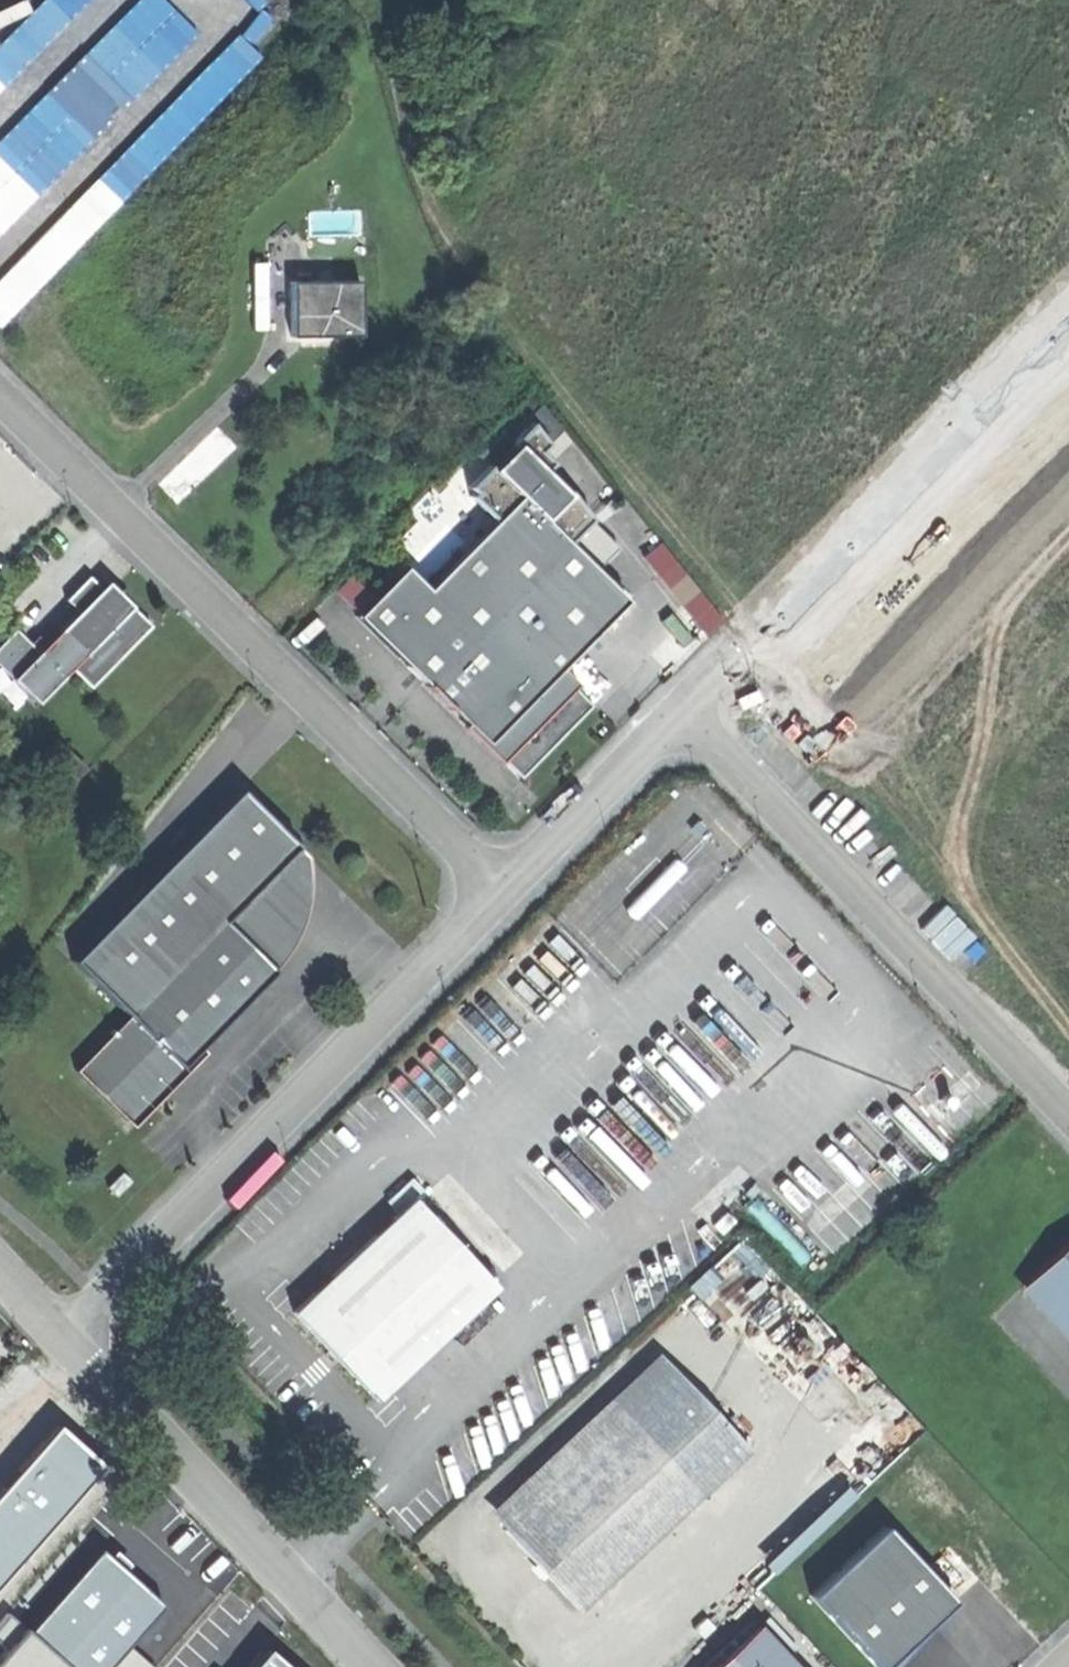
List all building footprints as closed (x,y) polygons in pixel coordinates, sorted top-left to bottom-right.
[(0,280),(0,322),(3,326),(246,71),(221,48),(0,280)] [(18,77),(0,59),(0,95),(18,77)] [(0,137),(0,235),(70,163),(20,116),(0,137)] [(356,280),(287,280),(288,334),(357,334),(356,280)] [(260,281),(244,281),(244,308),(261,308),(260,281)] [(401,567),(353,615),(449,710),(452,706),(483,736),(480,739),(518,777),(552,743),(590,704),(555,670),(578,647),(565,634),(586,613),(599,625),(623,600),(565,543),(590,517),(563,491),(561,493),(539,472),(550,461),(538,450),(546,441),(526,422),(508,442),(512,445),(490,467),(486,463),(464,485),(471,492),(466,496),(491,520),(423,589),(401,567)] [(703,635),(724,621),(669,537),(649,550),(703,635)] [(75,609),(56,629),(79,652),(67,665),(88,686),(150,625),(128,603),(122,609),(108,595),(87,574),(64,598),(75,609)] [(578,647),(599,625),(586,613),(565,634),(578,647)] [(15,629),(0,644),(0,668),(36,703),(62,676),(15,629)] [(44,642),(67,665),(79,652),(56,629),(44,642)] [(75,1069),(126,1119),(147,1097),(153,1103),(159,1096),(165,1090),(160,1084),(273,969),(223,921),(298,843),(241,786),(72,958),(127,1012),(73,1065),(76,1068),(75,1069)] [(107,1187),(114,1195),(129,1182),(121,1173),(107,1187)] [(331,1353),(372,1398),(492,1287),(410,1198),(290,1309),(331,1353)] [(1032,1276),(1068,1316),(1068,1240),(1032,1276)] [(488,1510),(503,1527),(625,1414),(672,1371),(656,1354),(488,1510)] [(672,1371),(625,1414),(700,1495),(746,1451),(672,1371)] [(540,1567),(578,1608),(700,1495),(625,1414),(503,1527),(540,1567)] [(806,1596),(872,1666),(881,1666),(909,1641),(950,1602),(880,1528),(806,1596)] [(157,1600),(93,1546),(23,1627),(1,1608),(0,1609),(0,1666),(100,1666),(157,1600)] [(756,1626),(713,1666),(794,1666),(756,1626)] [(259,1644),(239,1666),(284,1666),(259,1644)]
